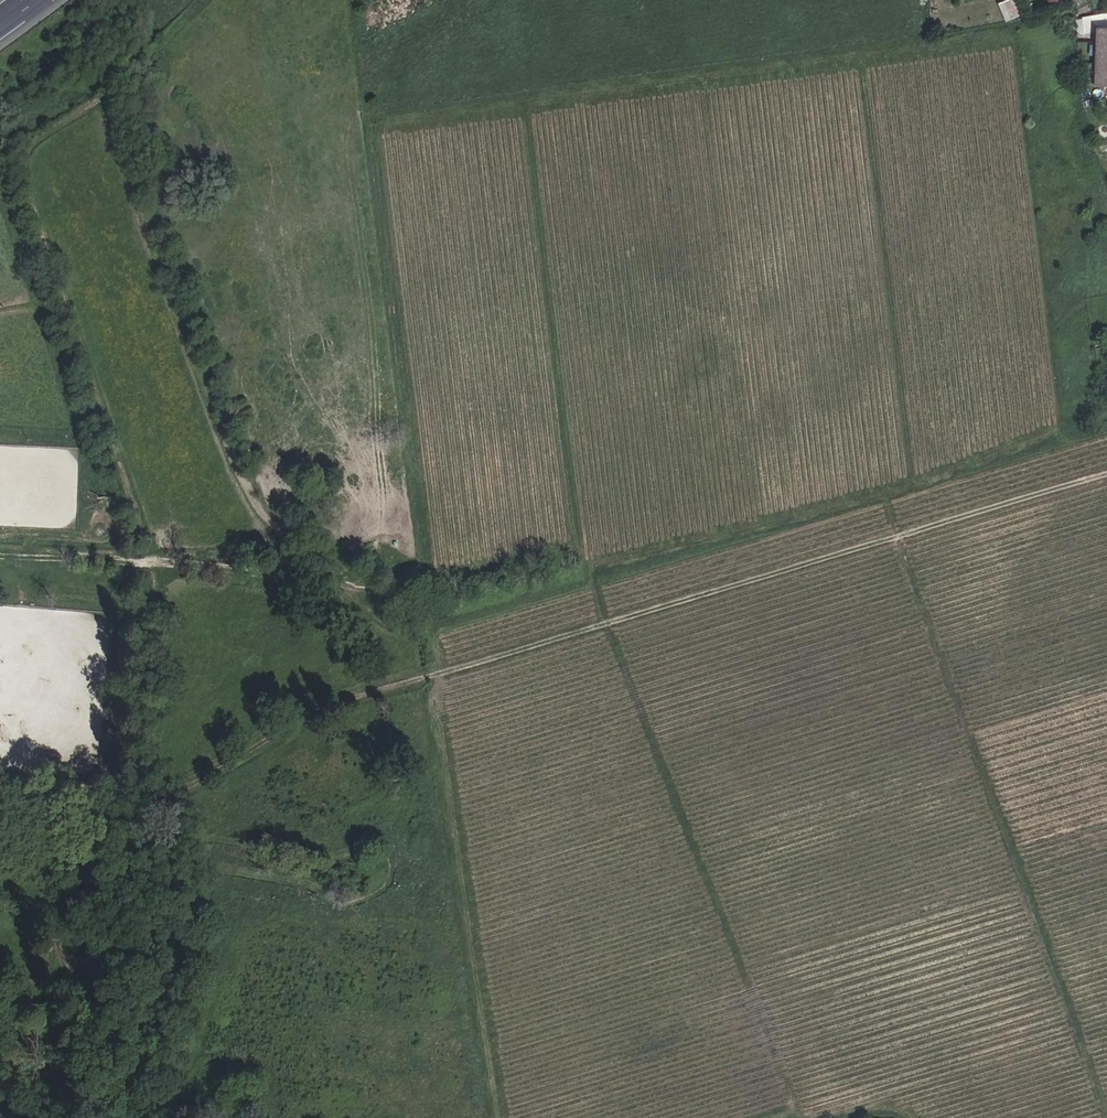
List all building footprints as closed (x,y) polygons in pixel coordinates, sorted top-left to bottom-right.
[(1022,16),(1015,0),(1007,0),(998,4),(1006,22),(1022,16)] [(1095,28),(1093,85),(1106,86),(1106,29),(1095,28)]
